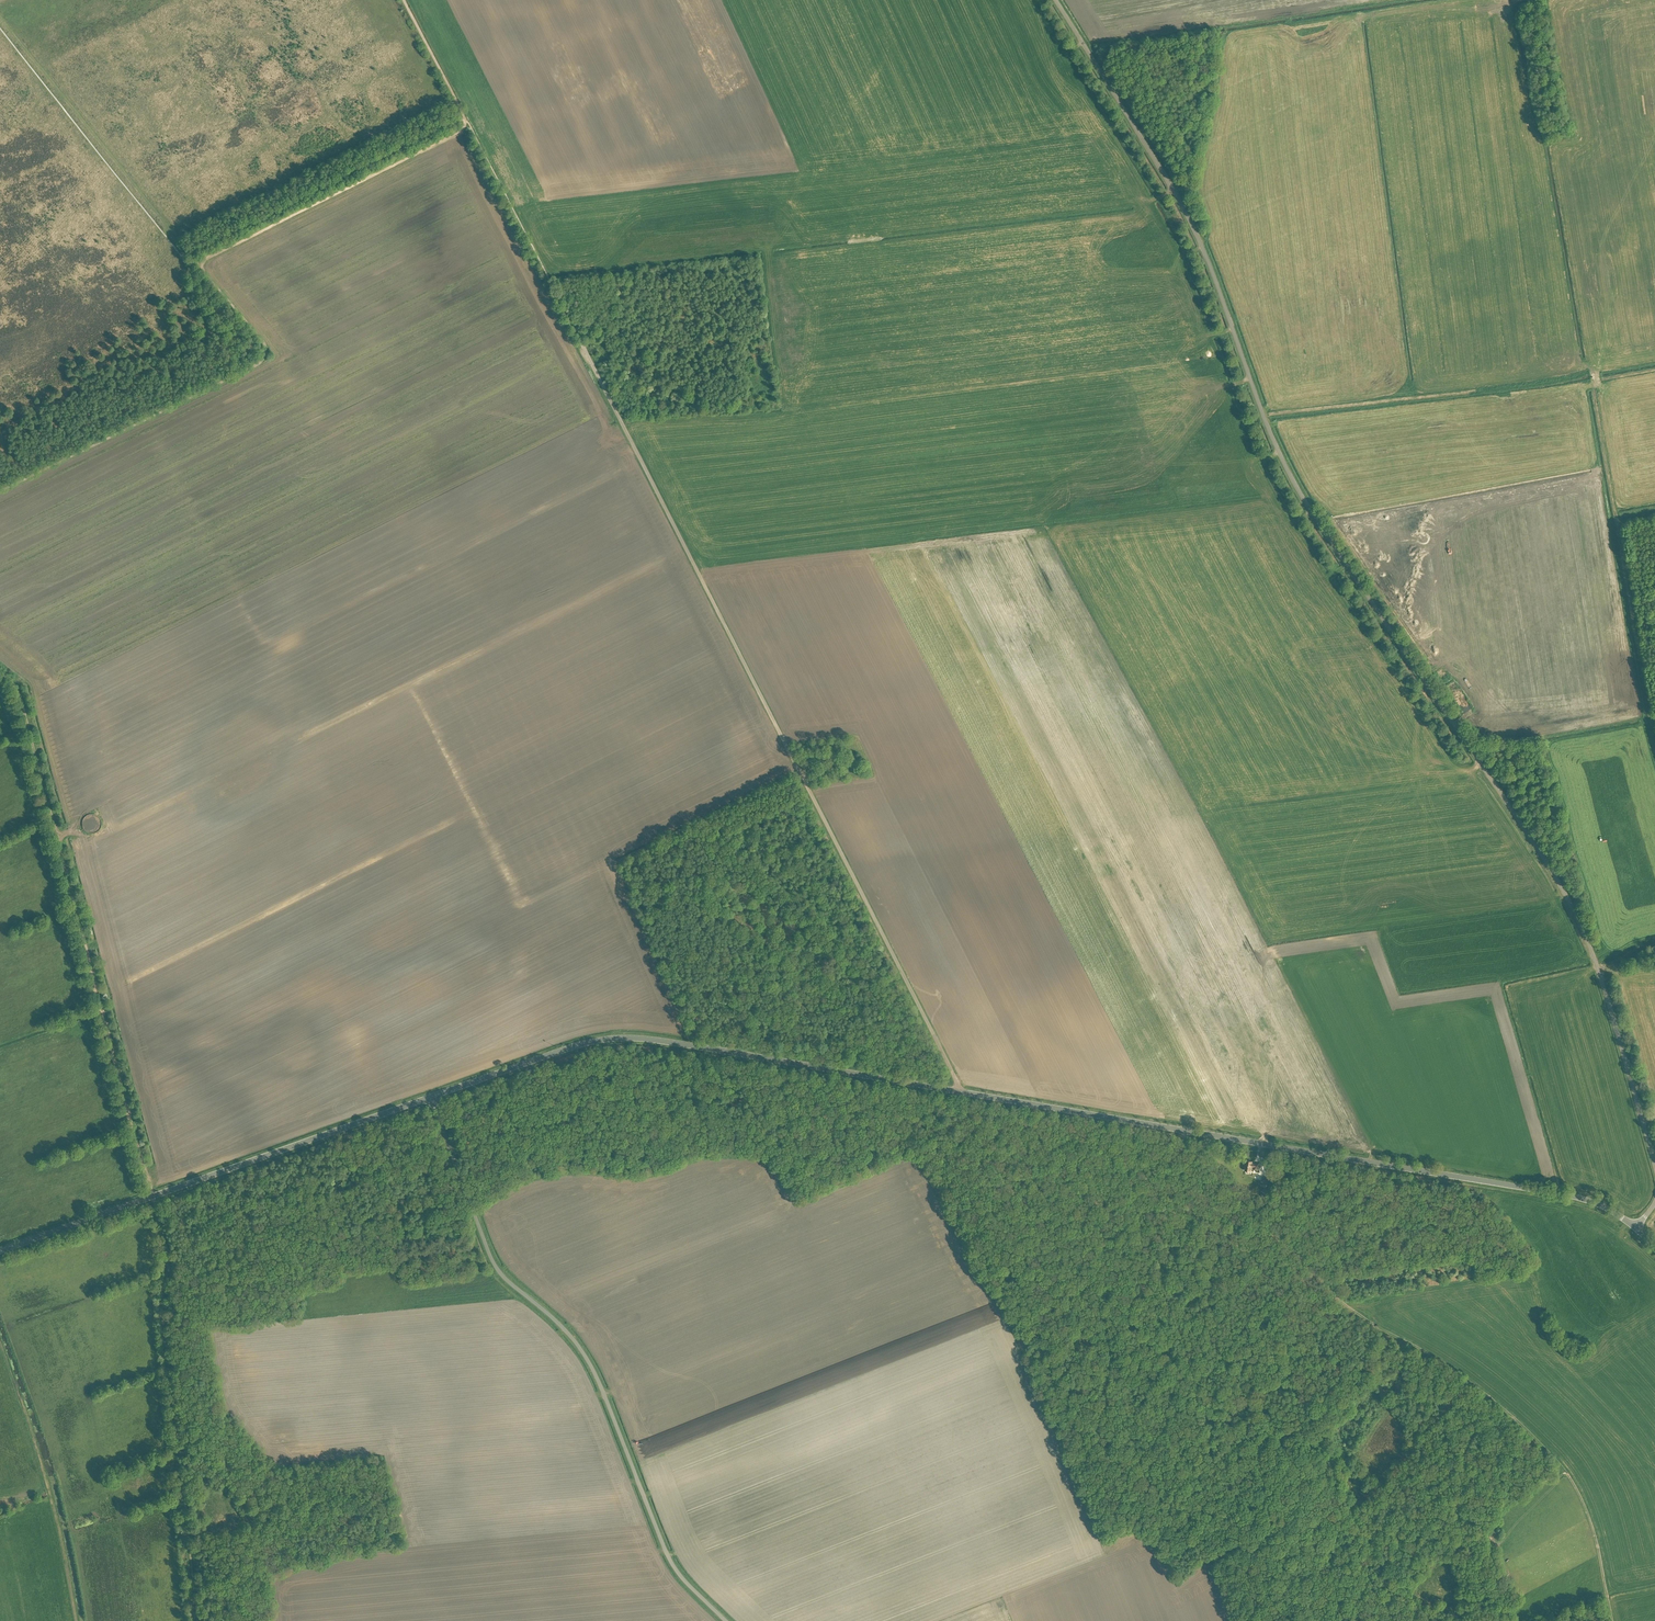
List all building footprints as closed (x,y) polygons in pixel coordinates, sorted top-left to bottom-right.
[(1257,1170),(1258,1164),(1252,1163),(1252,1161),(1246,1160),(1244,1171),(1250,1171),(1250,1168),(1253,1168),(1252,1170),(1257,1170)]
